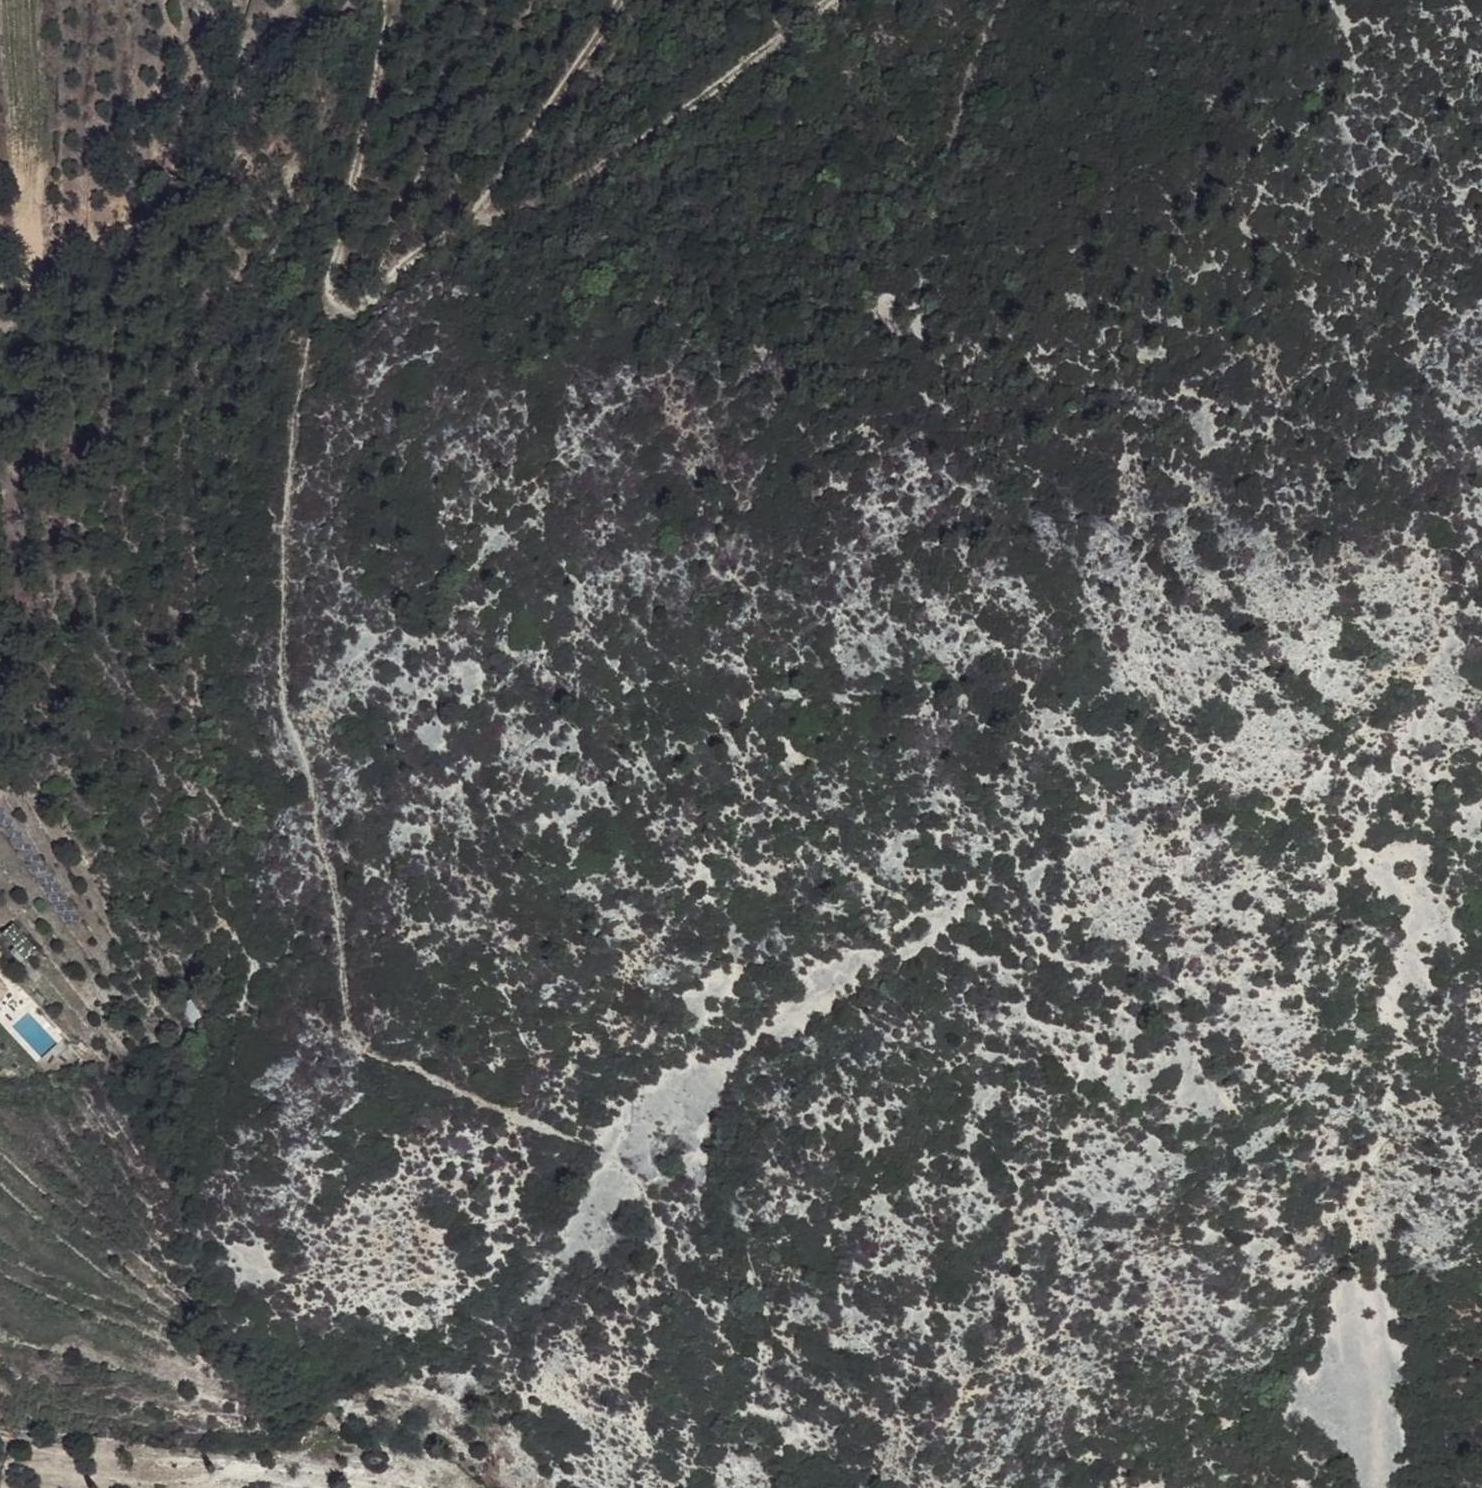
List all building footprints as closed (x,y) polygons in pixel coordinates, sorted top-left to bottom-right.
[(13,981),(0,968),(0,996),(13,981)]
